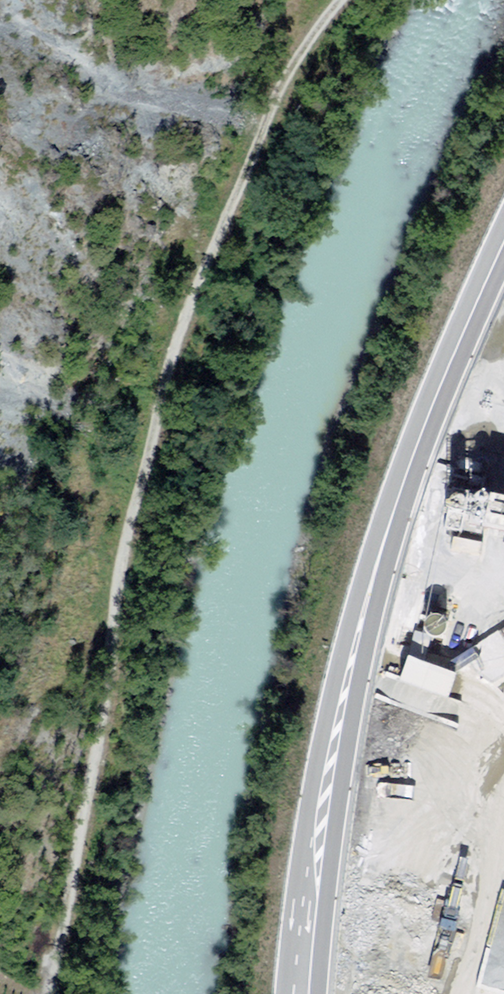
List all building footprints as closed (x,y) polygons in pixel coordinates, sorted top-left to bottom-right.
[(451,525),(460,525),(460,506),(469,506),(469,496),(482,496),(481,523),(503,523),(503,494),(492,494),(493,478),(453,476),(451,525)] [(451,691),(461,666),(413,647),(403,672),(451,691)]
